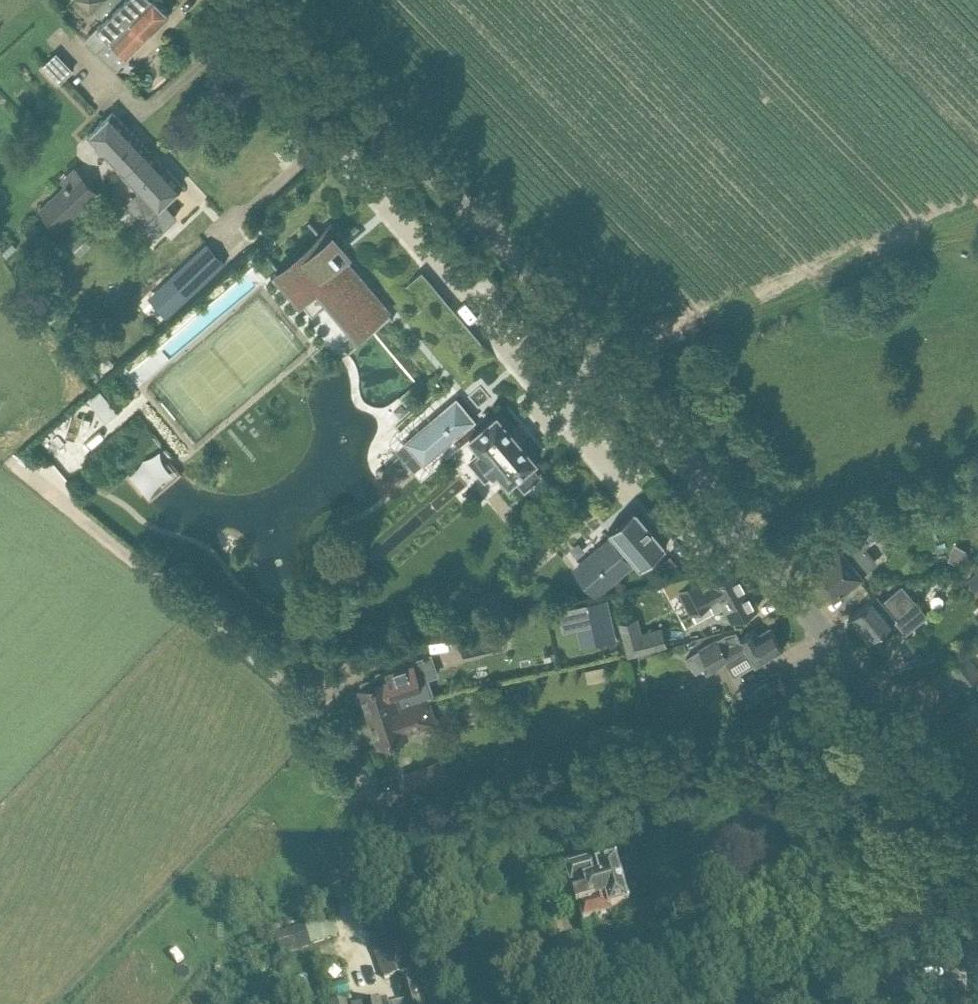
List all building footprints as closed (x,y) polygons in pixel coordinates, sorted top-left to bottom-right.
[(146,0),(80,0),(90,10),(93,7),(104,19),(86,38),(98,50),(146,0)] [(130,56),(122,49),(140,30),(147,36),(170,12),(157,0),(146,0),(98,50),(97,50),(125,78),(138,64),(130,56)] [(57,51),(42,64),(59,82),(74,69),(57,51)] [(113,111),(98,125),(88,134),(113,161),(138,138),(113,111)] [(113,161),(123,172),(148,149),(138,138),(113,161)] [(148,149),(123,172),(157,207),(181,184),(148,149)] [(40,206),(58,226),(98,189),(82,171),(68,184),(66,181),(40,206)] [(279,271),(302,300),(316,288),(359,338),(360,337),(358,334),(386,310),(393,319),(395,318),(334,246),(341,240),(330,226),(276,271),(277,272),(279,271)] [(167,316),(226,262),(208,242),(149,296),(167,316)] [(422,269),(405,283),(432,316),(450,301),(422,269)] [(488,366),(475,378),(496,399),(509,387),(488,366)] [(416,431),(406,440),(424,462),(434,453),(453,437),(459,445),(470,436),(481,450),(473,457),(472,458),(469,460),(485,479),(488,477),(489,476),(498,469),(509,482),(515,477),(525,488),(540,475),(531,464),(537,459),(497,412),(479,428),(472,421),(475,419),(457,397),(416,431)] [(147,421),(133,434),(142,445),(122,463),(144,488),(142,490),(151,500),(188,466),(147,421)] [(577,568),(597,592),(635,560),(641,566),(650,558),(651,559),(652,558),(652,557),(656,553),(656,554),(658,553),(657,552),(667,544),(636,506),(609,529),(615,536),(577,568)] [(834,596),(850,584),(861,574),(840,549),(813,570),(834,596)] [(700,573),(663,583),(670,597),(681,591),(693,612),(710,603),(715,611),(725,606),(733,620),(759,606),(738,570),(715,582),(712,576),(708,569),(700,573)] [(968,581),(977,592),(977,572),(968,581)] [(866,603),(850,616),(870,639),(885,627),(896,618),(907,630),(926,614),(901,585),(882,600),(877,594),(866,603)] [(607,599),(558,610),(563,632),(592,625),(597,644),(616,639),(607,599)] [(703,634),(703,621),(668,623),(669,636),(703,634)] [(758,634),(755,628),(740,637),(736,631),(726,633),(700,649),(697,644),(687,650),(690,655),(686,657),(696,672),(703,667),(707,673),(747,650),(756,665),(784,648),(770,626),(758,634)] [(463,655),(496,646),(491,627),(458,636),(463,655)] [(642,639),(626,643),(629,654),(667,644),(662,627),(641,633),(642,639)] [(977,673),(977,667),(970,656),(952,671),(962,685),(977,673)] [(422,678),(415,660),(378,673),(379,676),(362,682),(364,687),(360,688),(368,713),(397,703),(398,706),(427,696),(432,695),(426,677),(422,678)] [(962,688),(945,667),(932,677),(949,698),(962,688)] [(790,688),(778,670),(743,691),(754,710),(790,688)] [(398,706),(397,703),(368,713),(379,745),(408,735),(406,731),(435,721),(427,696),(398,706)] [(410,792),(429,786),(450,779),(443,760),(404,773),(410,792)] [(630,905),(617,861),(598,866),(597,861),(566,870),(577,909),(580,908),(587,934),(600,930),(597,921),(613,916),(611,911),(630,905)] [(337,937),(330,915),(305,923),(275,933),(282,955),(337,937)] [(385,978),(391,975),(410,969),(392,917),(369,925),(374,938),(371,939),(385,978)] [(414,978),(400,982),(406,1003),(421,1003),(414,978)]
